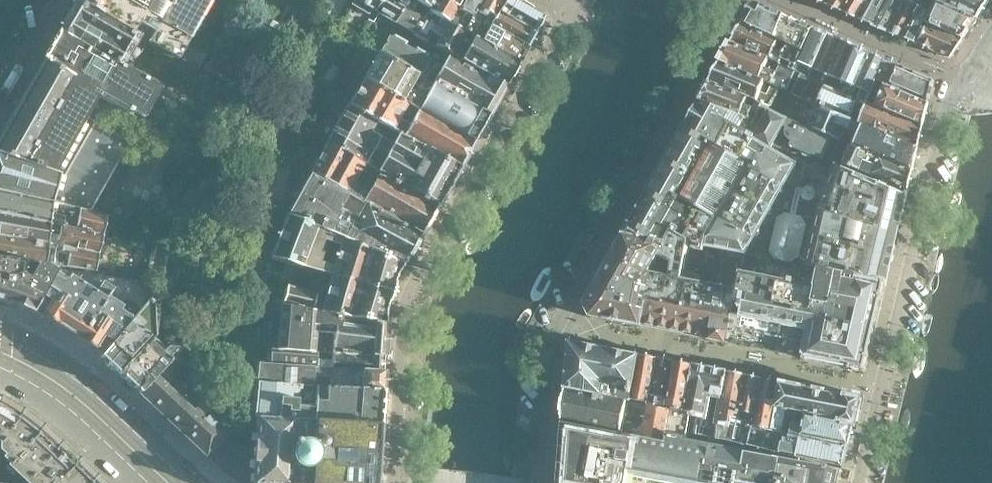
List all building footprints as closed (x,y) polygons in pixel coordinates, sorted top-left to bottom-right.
[(121,0),(77,0),(77,1),(138,36),(137,36),(175,57),(186,37),(121,0)] [(186,37),(207,0),(154,0),(165,6),(159,16),(145,8),(150,0),(121,0),(186,37)] [(304,0),(302,0),(297,8),(317,20),(323,11),(304,0)] [(371,8),(365,19),(368,21),(380,0),(357,0),(371,8)] [(409,0),(380,0),(368,21),(372,23),(373,20),(385,27),(383,30),(389,34),(395,24),(409,0)] [(434,0),(409,0),(395,24),(414,35),(424,18),(427,12),(434,0)] [(460,0),(434,0),(427,12),(440,19),(437,25),(424,18),(414,35),(414,36),(425,42),(430,33),(439,37),(447,23),(460,0)] [(479,0),(460,0),(447,23),(461,32),(467,21),(473,11),(479,0)] [(541,18),(544,14),(520,0),(504,0),(494,17),(485,12),(482,16),(473,11),(467,21),(477,26),(488,28),(488,27),(524,48),(533,33),(541,18)] [(504,0),(479,0),(473,11),(482,16),(485,12),(494,17),(504,0)] [(849,0),(830,0),(828,4),(843,11),(849,0)] [(867,0),(849,0),(843,11),(857,17),(867,0)] [(885,0),(867,0),(857,17),(872,24),(885,0)] [(905,0),(885,0),(872,24),(888,31),(905,0)] [(925,0),(915,0),(913,4),(906,0),(905,0),(888,31),(903,37),(914,17),(915,17),(925,0)] [(933,0),(925,0),(915,17),(929,23),(963,38),(976,18),(933,0)] [(989,0),(933,0),(976,18),(977,18),(989,0)] [(138,36),(77,1),(59,33),(119,68),(120,67),(137,36),(138,36)] [(794,71),(813,28),(760,5),(753,7),(744,23),(789,43),(780,63),(779,64),(794,71)] [(918,43),(929,23),(915,17),(914,17),(903,37),(918,43)] [(524,48),(488,27),(488,28),(477,26),(467,21),(461,32),(516,63),(524,48)] [(516,63),(461,32),(447,23),(439,37),(434,46),(448,54),(503,85),(511,70),(516,73),(520,65),(516,63)] [(780,63),(789,43),(744,23),(736,36),(732,34),(728,42),(732,44),(733,43),(780,63)] [(952,55),(963,38),(929,23),(918,43),(937,52),(947,57),(952,55)] [(812,68),(827,35),(813,28),(794,71),(801,74),(808,77),(812,68)] [(257,78),(280,38),(269,31),(246,71),(249,73),(257,78)] [(94,122),(95,121),(86,117),(99,94),(142,119),(159,89),(120,67),(119,68),(59,33),(43,61),(44,61),(43,63),(42,63),(0,136),(0,192),(88,213),(129,142),(94,122)] [(380,47),(360,35),(356,42),(376,54),(380,47)] [(836,91),(856,47),(842,41),(827,35),(812,68),(820,71),(816,81),(825,85),(824,86),(836,91)] [(448,54),(441,67),(437,64),(436,65),(423,58),(427,50),(419,45),(414,52),(407,48),(411,41),(402,36),(398,43),(388,37),(382,47),(380,47),(376,54),(422,80),(423,79),(486,115),(503,85),(448,54)] [(570,60),(576,48),(564,41),(558,52),(570,60)] [(801,74),(794,71),(779,64),(780,63),(733,43),(732,44),(725,56),(721,54),(717,61),(721,63),(754,77),(762,80),(779,88),(784,90),(786,85),(788,86),(791,79),(797,82),(801,74)] [(851,98),(871,54),(856,47),(836,91),(851,98)] [(486,115),(423,79),(422,80),(376,54),(362,79),(471,141),(486,115)] [(867,103),(876,82),(886,60),(871,54),(851,98),(866,104),(867,103)] [(890,88),(899,66),(886,60),(876,82),(886,86),(890,88)] [(748,90),(754,77),(721,63),(711,82),(745,96),(755,100),(770,106),(771,106),(779,88),(762,80),(755,93),(748,90)] [(932,86),(933,85),(932,85),(930,80),(929,79),(928,80),(918,75),(918,74),(916,74),(906,70),(906,69),(904,68),(904,69),(900,67),(901,67),(899,66),(890,88),(928,104),(928,102),(929,98),(930,96),(929,96),(932,86)] [(249,73),(246,71),(243,69),(239,76),(245,80),(249,73)] [(471,141),(362,79),(349,71),(344,79),(357,87),(347,105),(398,134),(456,167),(471,141)] [(738,107),(745,96),(711,82),(700,101),(735,114),(755,121),(762,124),(769,109),(770,106),(755,100),(748,111),(738,107)] [(794,89),(788,86),(786,85),(784,90),(792,94),(794,89)] [(923,127),(877,107),(867,103),(866,104),(851,98),(836,91),(824,86),(816,104),(823,107),(861,123),(861,124),(917,148),(923,127)] [(925,120),(928,104),(890,88),(886,86),(877,107),(923,127),(927,128),(929,121),(925,120)] [(228,129),(246,98),(238,94),(220,125),(228,129)] [(749,248),(789,177),(800,183),(805,173),(795,167),(797,164),(784,156),(790,147),(812,156),(812,154),(822,158),(824,154),(832,136),(813,128),(769,109),(762,124),(755,121),(751,129),(733,118),(735,114),(700,101),(625,232),(624,234),(625,234),(624,235),(586,303),(585,303),(587,307),(588,306),(591,314),(590,314),(592,317),(642,327),(642,326),(710,340),(710,341),(728,344),(740,274),(744,255),(763,259),(765,250),(749,248)] [(913,170),(918,148),(917,148),(861,124),(861,123),(823,107),(813,128),(832,136),(824,154),(843,162),(851,144),(912,170),(913,170)] [(456,167),(398,134),(391,145),(361,128),(357,135),(337,123),(326,142),(367,166),(369,161),(365,159),(371,149),(375,151),(377,147),(387,152),(376,171),(379,173),(435,205),(456,167)] [(435,205),(379,173),(368,193),(355,186),(367,166),(326,142),(309,172),(418,235),(435,205)] [(912,170),(851,144),(843,162),(908,190),(912,170)] [(899,227),(900,222),(899,222),(901,217),(902,213),(903,207),(904,208),(905,203),(904,203),(905,198),(906,198),(907,194),(837,165),(822,199),(806,267),(820,269),(886,281),(887,277),(886,277),(888,271),(888,272),(890,266),(889,266),(890,260),(891,260),(892,255),(892,254),(893,249),(894,249),(895,243),(894,243),(896,237),(896,238),(898,232),(897,232),(898,227),(899,227)] [(418,235),(309,172),(299,190),(293,186),(288,195),(295,199),(287,214),(328,231),(341,237),(402,263),(406,266),(410,259),(406,256),(418,235)] [(0,192),(0,214),(49,225),(61,227),(101,236),(106,217),(88,213),(0,192)] [(49,225),(0,214),(0,236),(96,254),(101,236),(61,227),(59,237),(47,235),(49,225)] [(394,277),(400,268),(402,263),(341,237),(333,266),(319,262),(328,231),(287,214),(271,258),(330,275),(390,292),(394,277)] [(0,236),(0,258),(43,264),(43,266),(55,267),(55,266),(59,266),(94,271),(96,254),(0,236)] [(147,269),(146,278),(163,281),(167,253),(150,249),(150,251),(149,256),(156,257),(154,270),(147,269)] [(55,273),(59,266),(55,266),(55,267),(43,266),(43,264),(0,258),(0,302),(5,303),(7,304),(22,309),(22,308),(30,312),(32,313),(55,273)] [(866,370),(886,281),(820,269),(817,288),(740,274),(728,344),(755,350),(755,349),(802,359),(863,371),(866,370)] [(126,320),(135,306),(138,309),(145,302),(131,291),(121,303),(110,294),(113,290),(100,282),(94,293),(67,276),(65,279),(55,273),(32,313),(40,318),(41,316),(79,341),(93,349),(92,351),(99,356),(128,322),(126,320)] [(385,308),(390,292),(330,275),(324,296),(286,285),(282,300),(272,297),(271,303),(384,324),(385,308)] [(152,338),(150,303),(147,300),(145,302),(138,309),(128,322),(99,356),(118,374),(152,338)] [(384,324),(271,303),(263,302),(262,311),(280,312),(277,349),(315,352),(317,352),(319,331),(333,332),(331,353),(382,357),(384,324)] [(177,324),(179,312),(175,307),(167,306),(164,327),(172,328),(177,324)] [(139,393),(177,353),(178,352),(178,345),(164,344),(161,347),(152,338),(118,374),(139,393)] [(631,401),(640,355),(573,342),(573,341),(572,342),(571,342),(570,342),(570,343),(569,343),(569,344),(569,345),(570,345),(566,385),(565,385),(565,386),(565,387),(566,387),(566,388),(628,400),(631,401)] [(331,360),(315,359),(315,352),(277,349),(265,348),(264,363),(381,371),(382,357),(331,353),(331,360)] [(175,377),(188,363),(177,353),(139,393),(205,455),(223,471),(239,482),(241,482),(244,445),(237,445),(232,440),(232,431),(175,377)] [(648,404),(657,359),(640,355),(631,401),(648,404)] [(668,398),(675,362),(657,359),(648,404),(657,406),(659,396),(668,398)] [(683,413),(684,411),(693,366),(675,362),(668,398),(666,408),(666,410),(683,413)] [(381,371),(264,363),(255,363),(254,382),(379,391),(381,371)] [(719,418),(728,372),(693,366),(684,411),(691,412),(697,414),(719,418)] [(740,412),(747,376),(728,372),(719,418),(718,422),(738,425),(739,420),(740,412)] [(776,407),(781,383),(771,381),(771,377),(764,375),(763,379),(756,415),(754,423),(754,426),(773,430),(777,407),(776,407)] [(756,415),(763,379),(747,376),(740,412),(756,415)] [(374,465),(379,465),(380,454),(375,453),(377,425),(379,391),(254,382),(252,417),(255,418),(253,446),(244,445),(241,482),(373,482),(374,465)] [(853,422),(859,398),(781,383),(776,407),(777,407),(796,411),(806,413),(853,422)] [(686,438),(691,412),(684,411),(683,413),(666,410),(666,408),(657,406),(648,404),(644,426),(623,422),(628,400),(566,388),(563,422),(665,442),(667,434),(686,438)] [(848,444),(853,424),(853,422),(806,413),(804,426),(793,424),(796,411),(777,407),(773,430),(848,444)] [(37,435),(37,434),(36,434),(18,420),(18,419),(17,419),(0,409),(0,451),(4,454),(2,457),(9,464),(4,469),(10,474),(13,471),(26,482),(57,482),(72,467),(71,467),(54,451),(55,451),(54,450),(37,435)] [(848,444),(773,430),(754,426),(754,423),(739,420),(738,425),(718,422),(719,418),(697,414),(693,433),(843,466),(848,445),(848,444)] [(839,479),(840,480),(842,470),(685,441),(686,438),(667,434),(665,442),(563,422),(563,423),(558,482),(627,482),(629,473),(656,478),(665,480),(683,482),(838,482),(839,479)] [(72,468),(73,467),(72,467),(57,482),(88,482),(72,468)]
